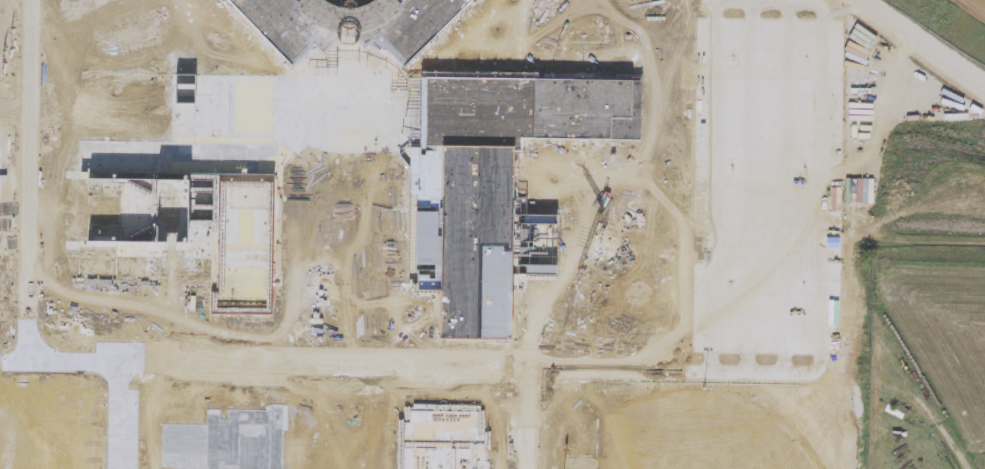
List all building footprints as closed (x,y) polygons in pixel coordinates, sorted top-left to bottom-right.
[(292,69),(225,0),(293,0),(294,1),(295,0),(320,0),(325,4),(342,11),(358,9),(372,3),(375,0),(397,0),(399,2),(401,0),(472,0),(401,68),(408,80),(639,82),(638,142),(518,139),(519,153),(512,153),(510,199),(524,199),(524,217),(558,218),(554,277),(523,275),(524,294),(509,293),(509,342),(437,341),(438,293),(415,292),(415,285),(407,285),(407,168),(386,147),(362,155),(341,154),(319,151),(304,145),(281,167),(281,176),(272,176),(270,316),(211,315),(211,294),(217,294),(219,254),(71,251),(66,226),(65,204),(69,181),(66,181),(66,173),(79,173),(79,143),(92,144),(92,141),(174,143),(174,76),(284,79),(292,69)] [(283,406),(282,468),(173,468),(161,468),(161,426),(207,426),(207,412),(219,412),(218,423),(227,423),(227,411),(269,411),(269,406),(283,406)] [(473,450),(473,468),(402,468),(401,424),(407,424),(407,412),(478,412),(479,434),(485,434),(485,450),(473,450)]
